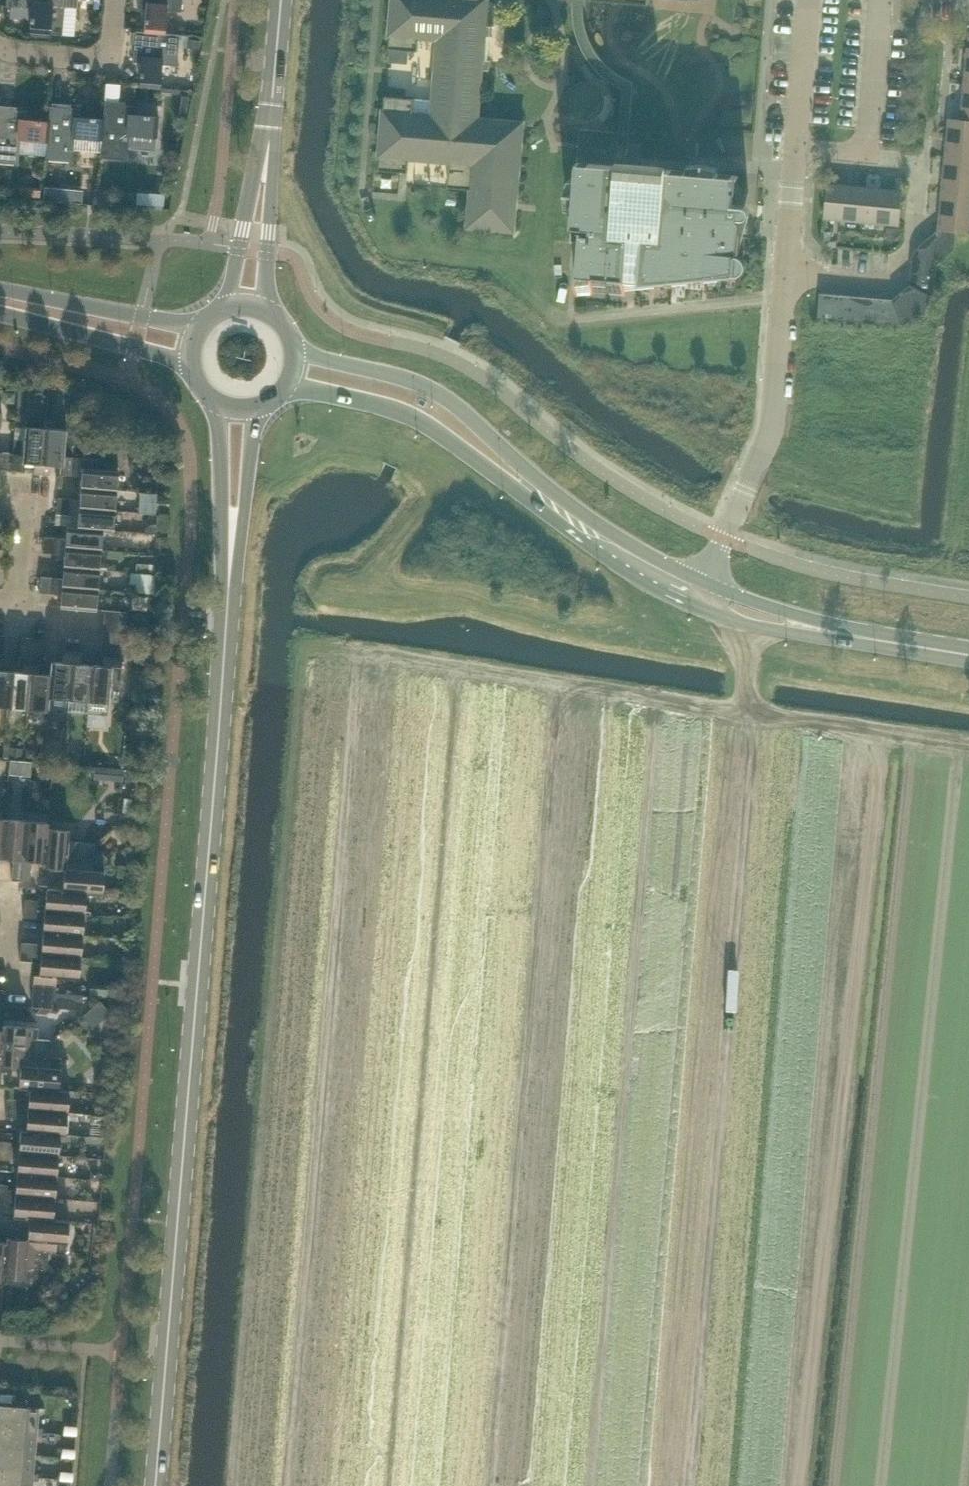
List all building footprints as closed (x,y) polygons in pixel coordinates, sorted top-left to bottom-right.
[(11,6),(31,7),(29,31),(62,34),(64,7),(77,7),(78,0),(12,0),(11,6)] [(137,7),(145,8),(143,31),(164,33),(164,32),(166,10),(181,11),(182,0),(138,0),(137,7)] [(385,96),(384,108),(380,158),(379,170),(400,172),(409,172),(410,160),(410,158),(434,160),(450,161),(448,187),(472,189),(469,226),(514,230),(516,210),(516,209),(509,209),(509,202),(516,203),(522,144),(509,142),(511,121),(478,118),(483,60),(485,60),(488,24),(486,24),(488,0),(393,0),(390,36),(389,49),(409,50),(419,51),(420,39),(439,40),(433,112),(413,111),(414,98),(405,98),(386,96),(385,96)] [(574,2),(573,15),(575,29),(579,41),(584,54),(592,65),(601,74),(611,83),(623,89),(620,131),(580,128),(579,142),(579,147),(577,161),(618,165),(618,161),(627,161),(629,136),(630,128),(633,94),(633,89),(634,82),(623,76),(613,69),(604,61),(596,51),(590,40),(586,28),(584,16),(584,3),(584,0),(574,0),(574,2)] [(143,31),(135,30),(133,61),(141,62),(139,86),(159,87),(162,64),(176,65),(179,34),(164,32),(164,33),(143,31)] [(194,46),(194,39),(183,38),(182,45),(194,46)] [(134,114),(135,105),(104,103),(103,118),(102,139),(101,139),(100,157),(127,159),(129,134),(156,136),(158,116),(134,114)] [(80,116),(81,108),(50,105),(48,120),(49,120),(47,141),(45,159),(72,161),(74,137),(101,139),(102,139),(103,118),(80,116)] [(26,110),(0,108),(0,162),(18,164),(20,139),(47,141),(49,120),(48,120),(26,119),(26,110)] [(961,120),(949,118),(946,155),(968,158),(968,121),(961,120)] [(946,155),(943,191),(968,194),(968,158),(946,155)] [(577,161),(571,240),(591,242),(590,248),(580,247),(576,297),(578,298),(579,288),(592,290),(592,293),(625,296),(627,281),(640,282),(642,282),(655,283),(655,287),(673,288),(674,279),(687,280),(687,284),(705,285),(705,276),(719,277),(718,280),(736,282),(740,237),(738,237),(741,205),(733,204),(734,186),(735,186),(736,174),(627,165),(627,162),(628,162),(628,161),(627,161),(618,161),(618,165),(577,161)] [(383,178),(382,186),(392,187),(393,178),(383,178)] [(862,221),(866,187),(829,183),(826,218),(862,221)] [(42,201),(43,189),(20,187),(19,200),(41,201),(42,201)] [(899,225),(902,190),(866,187),(862,221),(899,225)] [(943,191),(939,228),(957,230),(968,231),(968,194),(943,191)] [(166,194),(151,193),(149,210),(165,212),(166,194)] [(955,248),(957,230),(939,228),(929,237),(946,256),(955,248)] [(937,263),(946,256),(929,237),(920,245),(918,247),(916,249),(915,250),(937,263)] [(936,274),(937,263),(915,250),(914,252),(913,256),(912,259),(912,261),(911,272),(936,274)] [(935,287),(936,274),(911,272),(910,284),(933,296),(934,295),(934,292),(935,289),(935,287)] [(932,300),(933,296),(910,284),(893,299),(901,324),(904,323),(907,322),(911,321),(914,319),(917,317),(920,315),(923,313),(925,310),(928,307),(930,303),(932,300)] [(836,294),(821,293),(820,293),(818,318),(834,319),(836,294)] [(848,320),(850,295),(836,294),(834,319),(848,320)] [(861,321),(864,296),(850,295),(848,320),(861,321)] [(875,323),(878,297),(864,296),(861,321),(875,323)] [(901,324),(893,299),(878,297),(875,323),(892,324),(896,324),(901,324)] [(41,473),(45,427),(25,425),(23,454),(13,453),(12,469),(24,470),(24,461),(34,462),(33,473),(41,473)] [(64,455),(66,429),(45,427),(41,473),(49,474),(50,464),(60,464),(60,473),(71,474),(73,456),(64,455)] [(117,469),(118,460),(73,456),(71,474),(81,475),(80,487),(116,490),(118,469),(117,469)] [(114,509),(116,490),(80,487),(79,499),(57,497),(57,505),(114,509)] [(113,530),(114,509),(57,505),(56,513),(78,514),(77,525),(77,526),(102,528),(102,529),(113,530)] [(77,526),(77,525),(67,525),(65,537),(44,536),(43,544),(101,548),(102,529),(102,528),(77,526)] [(99,568),(101,548),(43,544),(42,552),(64,553),(63,565),(99,568)] [(97,588),(99,568),(63,565),(62,577),(40,576),(40,583),(97,588)] [(95,609),(97,588),(40,583),(39,591),(61,593),(60,606),(95,609)] [(126,611),(112,610),(105,609),(104,621),(125,623),(126,611)] [(124,634),(125,623),(104,621),(103,632),(124,634)] [(123,645),(124,634),(103,632),(102,643),(123,645)] [(27,707),(33,637),(21,636),(19,661),(23,661),(22,671),(10,670),(7,706),(27,707)] [(43,663),(45,638),(33,637),(27,707),(48,709),(49,696),(48,696),(50,673),(49,673),(38,672),(39,662),(43,663)] [(48,709),(48,710),(67,712),(67,710),(73,640),(65,640),(63,661),(51,660),(49,673),(50,673),(48,696),(49,696),(48,709)] [(73,640),(67,710),(87,711),(88,699),(91,664),(79,663),(81,641),(73,640)] [(120,682),(123,645),(102,643),(101,655),(104,655),(103,665),(91,664),(88,699),(109,701),(110,681),(120,682)] [(7,706),(10,670),(0,669),(0,705),(7,706)] [(22,859),(26,820),(4,818),(1,857),(22,859)] [(48,821),(47,821),(26,820),(22,859),(43,861),(44,861),(47,827),(48,821)] [(69,829),(47,827),(44,861),(43,861),(43,866),(64,868),(77,857),(79,840),(68,839),(69,829)] [(93,869),(94,859),(77,857),(64,868),(63,888),(63,889),(86,891),(102,893),(104,870),(93,869)] [(20,880),(22,867),(12,866),(11,879),(20,880)] [(30,881),(31,868),(22,867),(20,880),(30,881)] [(63,889),(63,888),(47,887),(45,909),(84,912),(86,891),(63,889)] [(37,899),(25,898),(24,907),(36,908),(37,899)] [(36,918),(36,908),(24,907),(23,916),(36,918)] [(82,934),(84,912),(45,909),(43,931),(82,934)] [(80,955),(82,934),(43,931),(41,952),(80,955)] [(33,952),(34,942),(21,941),(20,950),(33,952)] [(32,961),(33,952),(20,950),(19,959),(32,961)] [(79,978),(80,955),(41,952),(39,974),(56,976),(79,978)] [(56,976),(39,974),(33,974),(33,984),(55,986),(56,976)] [(54,997),(55,986),(33,984),(32,995),(54,997)] [(53,1008),(54,997),(32,995),(31,1006),(53,1008)] [(34,1054),(35,1037),(36,1026),(2,1024),(2,1029),(0,1057),(0,1063),(21,1065),(33,1054),(34,1054)] [(34,1054),(49,1041),(47,1038),(35,1037),(34,1054)] [(49,1041),(34,1054),(33,1054),(50,1055),(51,1043),(49,1041)] [(49,1066),(50,1055),(33,1054),(21,1065),(19,1086),(30,1087),(58,1089),(60,1067),(49,1066)] [(58,1089),(30,1087),(28,1108),(67,1112),(69,1090),(58,1089)] [(20,1098),(17,1098),(7,1097),(7,1106),(19,1108),(20,1098)] [(19,1117),(19,1108),(7,1106),(6,1116),(19,1117)] [(65,1134),(67,1112),(28,1108),(26,1129),(26,1130),(60,1133),(65,1134)] [(26,1130),(26,1129),(21,1129),(19,1151),(58,1154),(60,1133),(26,1130)] [(11,1141),(0,1140),(0,1149),(11,1150),(11,1141)] [(11,1150),(0,1149),(0,1159),(10,1159),(11,1150)] [(56,1176),(58,1154),(19,1151),(17,1172),(56,1176)] [(54,1197),(56,1176),(17,1172),(15,1194),(54,1197)] [(52,1219),(53,1218),(54,1197),(15,1194),(13,1216),(29,1217),(52,1219)] [(53,1218),(52,1219),(29,1217),(28,1238),(38,1251),(55,1252),(56,1241),(67,1242),(69,1220),(53,1218)] [(38,1251),(28,1238),(6,1236),(6,1241),(3,1275),(4,1275),(25,1277),(26,1266),(37,1267),(38,1251)] [(38,1251),(37,1267),(46,1268),(49,1265),(38,1251)] [(5,1404),(1,1404),(0,1417),(0,1428),(42,1431),(43,1428),(36,1427),(38,1407),(5,1404)] [(76,1434),(77,1426),(64,1425),(64,1433),(76,1434)] [(42,1431),(0,1428),(0,1451),(34,1454),(36,1434),(42,1435),(42,1431)] [(74,1457),(75,1449),(62,1448),(62,1456),(74,1457)] [(34,1454),(0,1451),(0,1474),(38,1477),(39,1473),(32,1473),(34,1454)] [(72,1480),(73,1472),(61,1471),(60,1479),(72,1480)] [(38,1477),(0,1474),(0,1485),(31,1485),(32,1480),(38,1480),(38,1477)]
